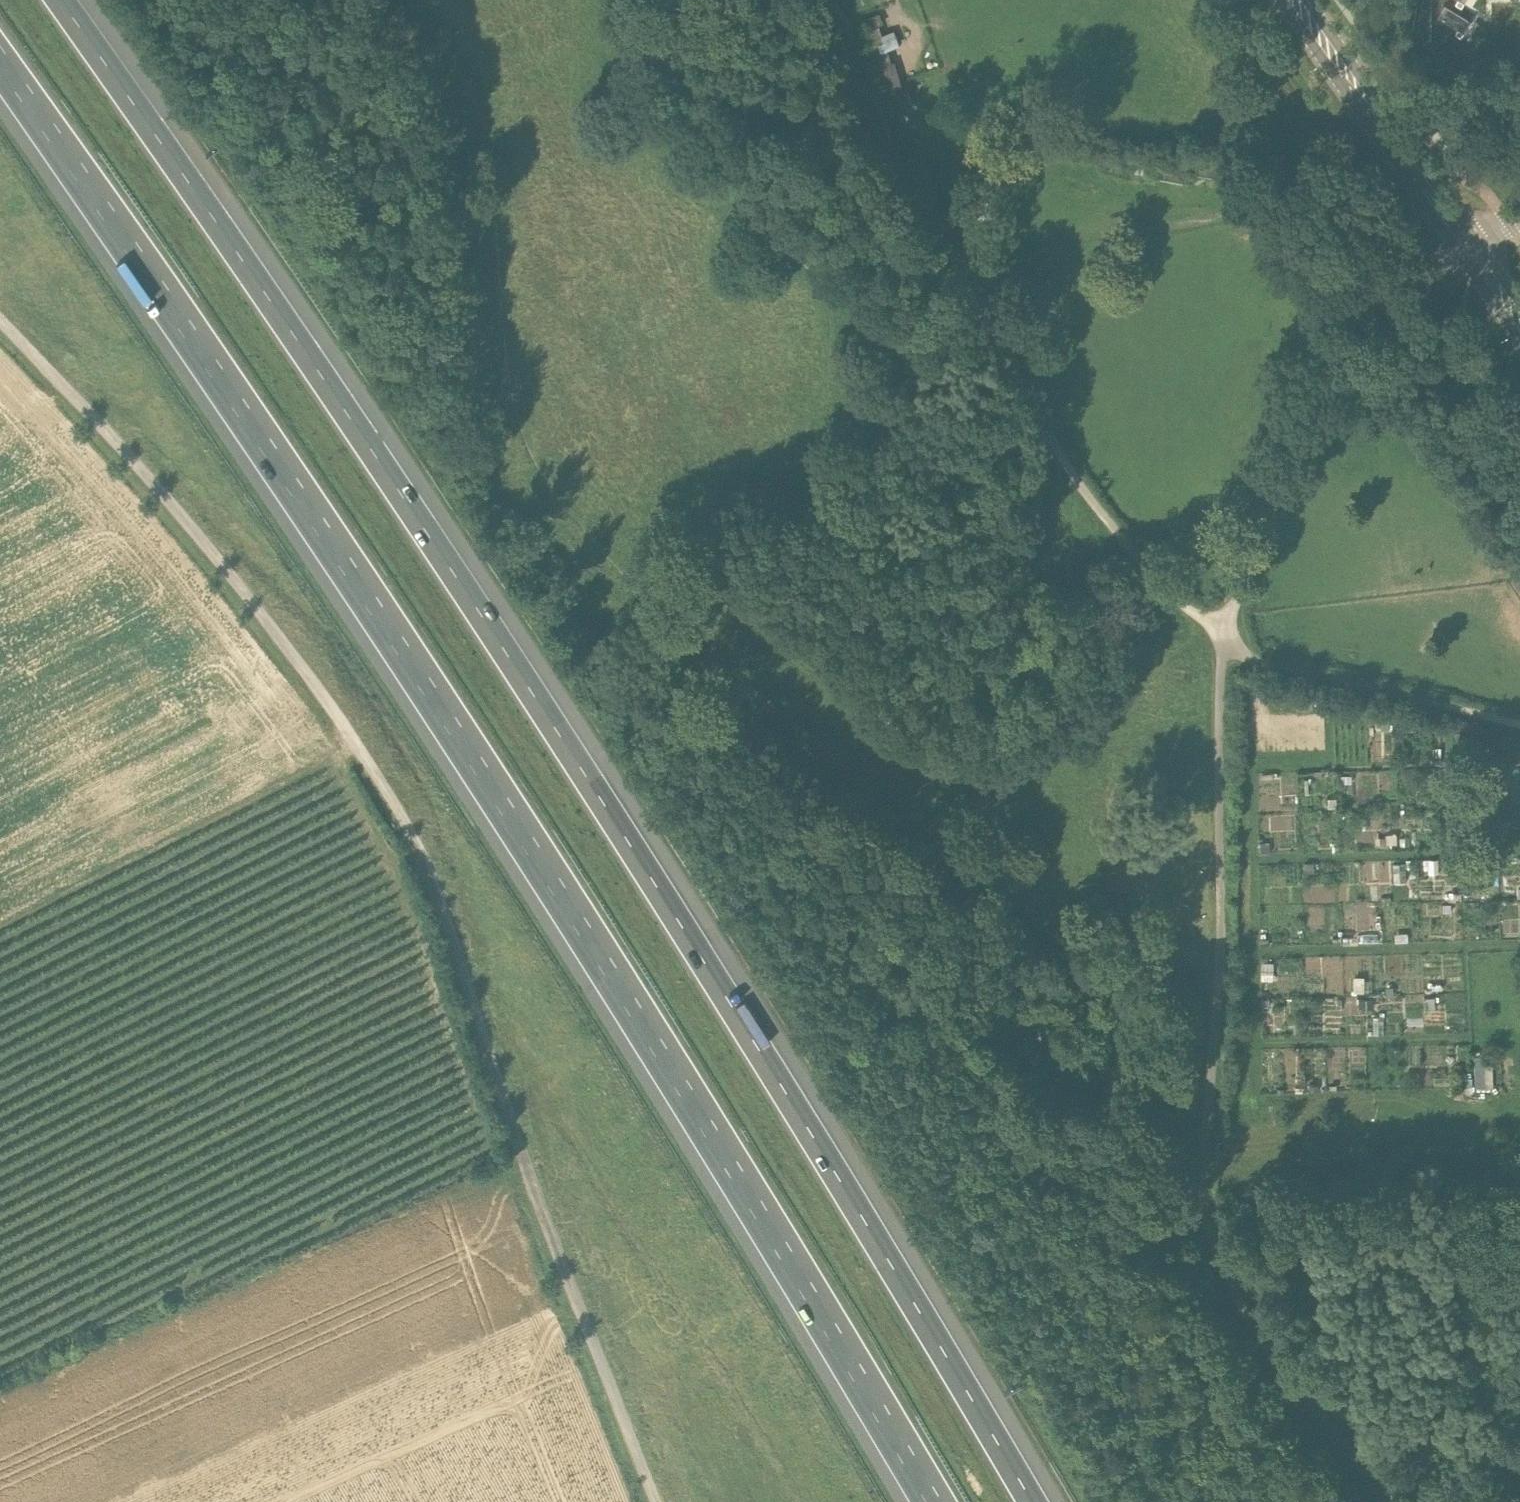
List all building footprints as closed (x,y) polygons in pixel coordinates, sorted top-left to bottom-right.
[(1457,29),(1463,32),(1470,20),(1444,5),(1437,17),(1457,29)] [(1455,34),(1461,37),(1463,32),(1457,29),(1455,34)] [(1135,172),(1148,173),(1149,159),(1137,158),(1135,172)] [(1273,974),(1273,963),(1262,963),(1262,974),(1273,974)] [(1495,1085),(1495,1058),(1479,1058),(1478,1085),(1495,1085)] [(1468,1077),(1463,1070),(1455,1075),(1460,1082),(1468,1077)]
